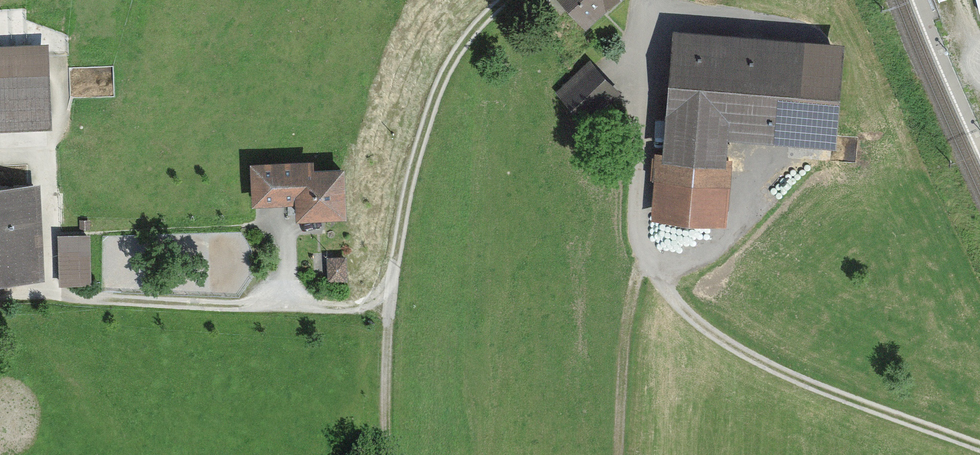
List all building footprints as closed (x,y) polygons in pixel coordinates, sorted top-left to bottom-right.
[(585,28),(605,12),(619,0),(557,0),(585,28)] [(837,147),(844,44),(674,30),(662,153),(655,153),(651,219),(727,226),(733,160),(726,159),(728,140),(837,147)] [(53,129),(48,44),(0,47),(0,129),(53,129)] [(607,75),(591,59),(557,93),(587,126),(622,90),(607,75)] [(314,161),(251,163),(252,207),(269,206),(291,204),(295,204),(296,221),(346,218),(344,167),(314,169),(314,161)] [(46,281),(46,265),(44,186),(0,187),(0,282),(46,281)] [(89,221),(78,220),(77,229),(89,230),(89,221)] [(90,235),(57,236),(58,286),(91,285),(90,235)] [(344,256),(327,258),(328,280),(346,280),(344,256)]
